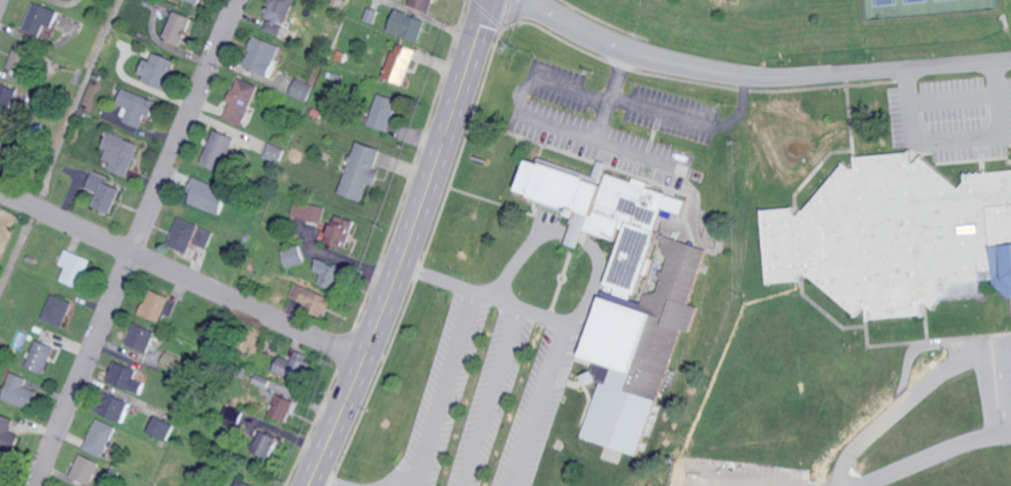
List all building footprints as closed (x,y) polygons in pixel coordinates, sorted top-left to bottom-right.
[(264,15),(270,17),(265,30),(281,36),(294,0),(270,0),(264,15)] [(410,5),(431,11),(434,0),(411,0),(410,5)] [(53,27),(59,11),(34,2),(24,29),(41,35),(45,24),(53,27)] [(164,37),(182,43),(191,16),(172,11),(164,37)] [(426,18),(395,11),(390,33),(421,40),(426,18)] [(280,46),(256,35),(243,65),(267,75),(280,46)] [(8,68),(27,74),(35,48),(16,42),(8,68)] [(416,49),(396,43),(385,78),(405,84),(416,49)] [(150,60),(144,58),(137,78),(163,87),(173,59),(153,52),(150,60)] [(258,85),(238,77),(228,101),(231,102),(225,117),(243,124),(258,85)] [(313,85),(296,78),(289,95),(306,102),(313,85)] [(0,82),(0,109),(13,108),(12,82),(0,82)] [(116,104),(122,106),(118,118),(140,126),(144,114),(150,116),(156,100),(122,88),(116,104)] [(367,124),(388,131),(399,100),(378,93),(367,124)] [(222,172),(236,137),(215,129),(201,163),(222,172)] [(108,169),(127,176),(139,143),(107,132),(102,146),(106,148),(102,159),(111,161),(108,169)] [(341,194),(364,200),(369,183),(376,185),(380,170),(375,169),(381,148),(357,141),(341,194)] [(285,150),(270,142),(262,157),(278,164),(285,150)] [(962,174),(1010,170),(1010,299),(1008,299),(992,286),(992,281),(980,282),(981,296),(941,301),(923,317),(865,322),(806,277),(799,283),(766,285),(760,212),(792,209),(800,216),(851,157),(909,152),(957,190),(963,182),(962,174)] [(84,188),(98,194),(93,205),(110,213),(121,186),(90,173),(84,188)] [(219,215),(229,191),(194,177),(191,185),(196,187),(189,202),(219,215)] [(291,217),(322,221),(325,205),(294,201),(291,217)] [(187,252),(199,224),(178,216),(167,244),(187,252)] [(331,231),(322,229),(319,241),(348,248),(354,220),(334,216),(331,231)] [(206,248),(213,232),(200,226),(193,243),(206,248)] [(283,249),(286,267),(305,263),(301,245),(283,249)] [(61,280),(80,288),(91,259),(65,249),(59,264),(66,268),(61,280)] [(345,269),(320,258),(315,270),(323,274),(319,282),(335,290),(345,269)] [(332,298),(297,283),(290,298),(325,314),(332,298)] [(140,313),(160,322),(163,313),(172,317),(178,301),(150,289),(140,313)] [(42,318),(62,327),(72,303),(52,294),(42,318)] [(156,331),(134,323),(126,344),(148,352),(156,331)] [(44,373),(54,346),(36,339),(26,366),(44,373)] [(106,380),(139,394),(144,382),(133,378),(137,370),(114,361),(106,380)] [(37,390),(25,386),(28,378),(11,372),(2,399),(31,409),(37,390)] [(286,421),(295,401),(277,393),(268,413),(286,421)] [(105,415),(124,423),(131,403),(113,396),(105,415)] [(270,459),(281,432),(229,409),(225,419),(239,425),(240,423),(247,426),(243,434),(257,440),(252,451),(270,459)] [(10,445),(11,415),(0,415),(0,444),(10,445)] [(167,440),(174,424),(157,416),(150,432),(167,440)] [(116,426),(96,418),(85,444),(105,453),(116,426)] [(70,476),(90,485),(100,462),(80,454),(70,476)] [(256,484),(239,478),(236,485),(255,485),(256,484)]
